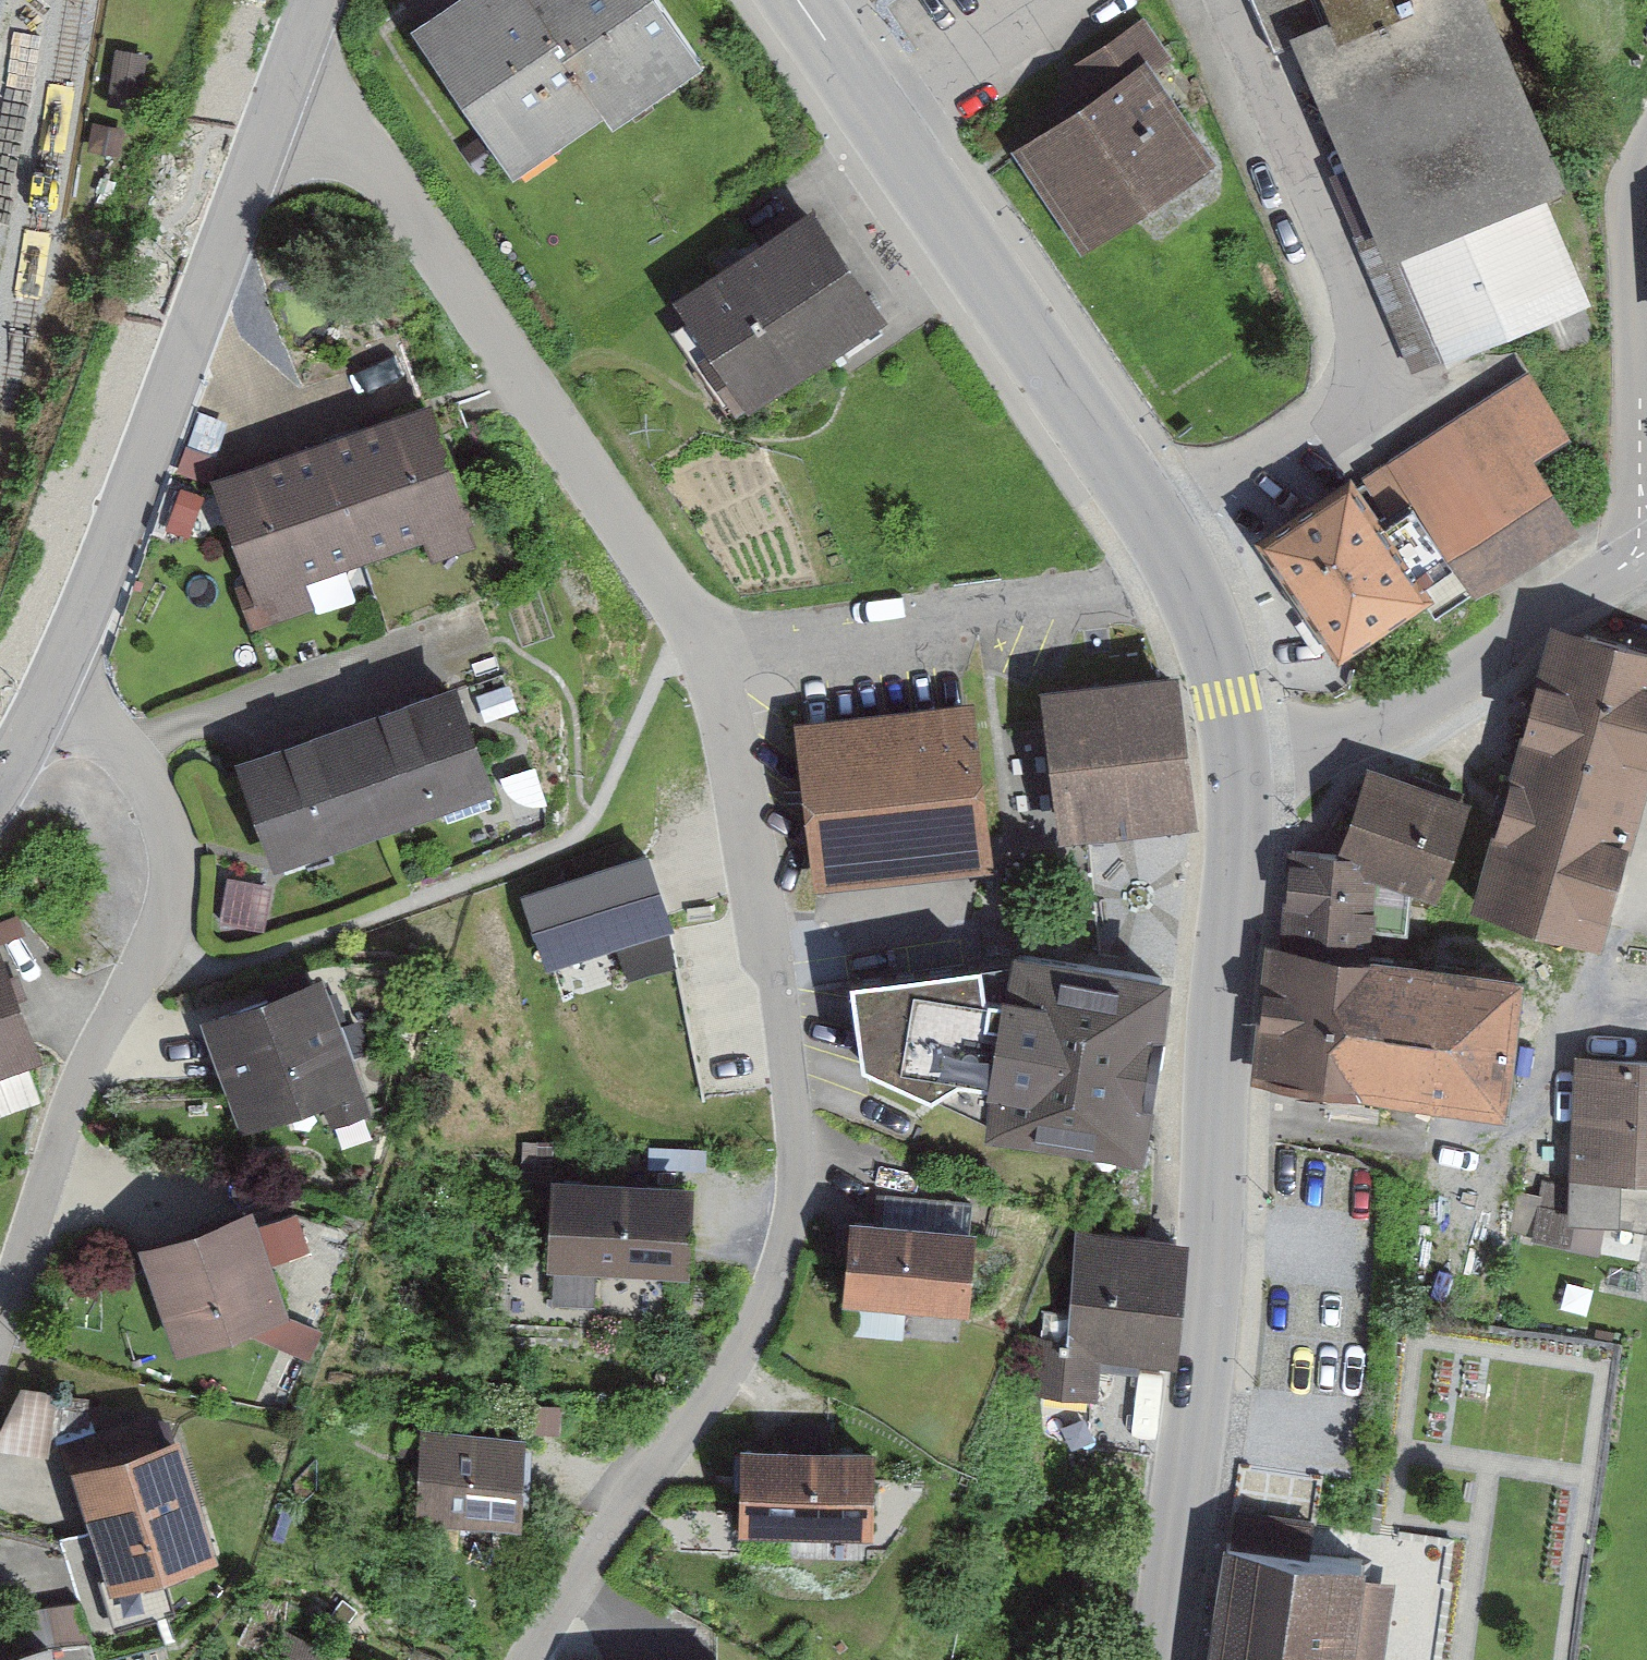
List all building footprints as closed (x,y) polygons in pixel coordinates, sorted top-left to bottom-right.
[(652,0),(448,0),(411,25),(406,28),(493,154),(584,92),(592,104),(682,43),(652,0)] [(1265,51),(1297,36),(1378,220),(1434,353),(1435,356),(1468,342),(1573,297),(1523,182),(1542,175),(1467,0),(1243,0),(1265,51)] [(1017,148),(1073,231),(1190,152),(1135,71),(1155,58),(1130,23),(1067,65),(1090,99),(1017,148)] [(736,259),(727,246),(707,260),(716,273),(677,299),(711,349),(689,365),(718,409),(742,395),(818,344),(866,312),(801,215),(736,259)] [(1403,494),(1378,510),(1365,519),(1413,592),(1426,613),(1565,523),(1520,454),(1557,430),(1518,370),(1380,459),(1382,462),(1378,465),(1378,467),(1383,463),(1403,494)] [(455,513),(418,410),(315,447),(352,550),(455,513)] [(315,447),(214,483),(250,585),(352,550),(315,447)] [(1257,537),(1331,647),(1413,592),(1365,519),(1378,510),(1357,478),(1343,487),(1340,482),(1257,537)] [(1550,625),(1548,625),(1547,627),(1540,654),(1525,704),(1469,902),(1573,933),(1592,923),(1646,730),(1646,652),(1575,632),(1550,625)] [(1162,679),(1155,680),(1043,694),(1061,827),(1179,813),(1162,679)] [(477,783),(444,689),(340,726),(373,820),(433,799),(427,782),(468,768),(474,784),(477,783)] [(270,857),(373,820),(340,726),(236,763),(270,857)] [(800,749),(812,854),(973,834),(961,730),(800,749)] [(1364,777),(1340,850),(1425,880),(1450,805),(1364,777)] [(1294,853),(1285,947),(1356,954),(1359,922),(1397,927),(1403,873),(1424,882),(1425,880),(1340,850),(1340,851),(1333,856),(1294,853)] [(524,898),(546,980),(672,946),(650,863),(524,898)] [(1143,1158),(1170,972),(1015,946),(1012,956),(982,958),(851,977),(861,1060),(987,1118),(985,1135),(1143,1158)] [(1276,947),(1268,1075),(1368,1092),(1385,957),(1356,954),(1285,947),(1276,947)] [(1385,957),(1368,1092),(1491,1102),(1507,975),(1448,967),(1385,957)] [(342,1083),(306,983),(204,1019),(241,1120),(316,1093),(342,1084),(342,1083)] [(23,1048),(0,986),(0,1057),(23,1048)] [(1570,1116),(1568,1166),(1606,1168),(1646,1170),(1646,1060),(1572,1056),(1570,1116)] [(545,1258),(675,1264),(679,1186),(548,1180),(545,1258)] [(1563,1214),(1636,1228),(1641,1201),(1535,1180),(1525,1233),(1558,1239),(1563,1214)] [(140,1248),(146,1265),(173,1343),(271,1309),(239,1213),(208,1224),(140,1248)] [(846,1221),(843,1250),(839,1294),(955,1305),(962,1232),(944,1230),(865,1223),(846,1221)] [(1156,1355),(1157,1354),(1167,1239),(1072,1228),(1064,1310),(1036,1307),(1029,1380),(1079,1384),(1083,1347),(1156,1355)] [(54,1438),(62,1379),(17,1373),(10,1432),(54,1438)] [(450,1514),(509,1517),(512,1435),(416,1431),(412,1512),(450,1514)] [(75,1468),(95,1532),(109,1577),(197,1550),(164,1441),(75,1468)] [(735,1523),(736,1524),(859,1528),(859,1527),(860,1527),(862,1453),(861,1453),(861,1452),(738,1449),(737,1449),(735,1523)] [(1362,1564),(1227,1545),(1211,1659),(1344,1659),(1362,1564)] [(82,1642),(69,1600),(37,1606),(37,1608),(0,1614),(0,1659),(87,1659),(82,1642)] [(276,1659),(335,1659),(282,1643),(276,1659)]
